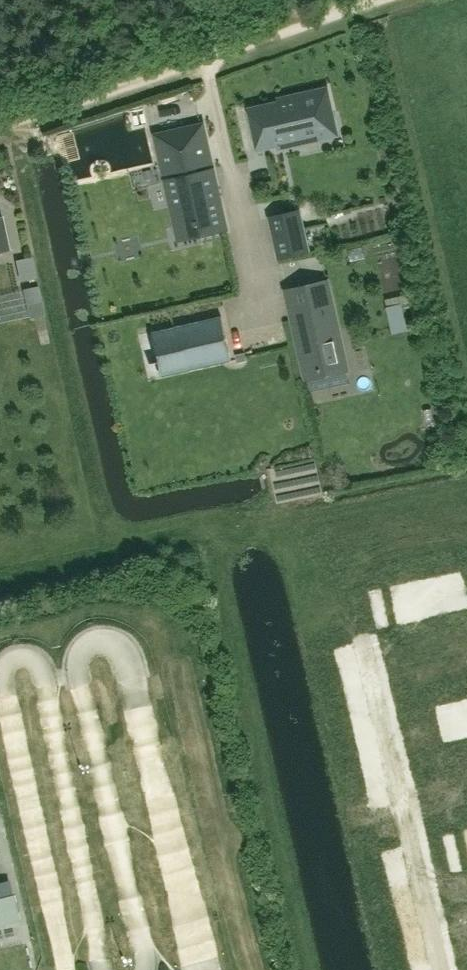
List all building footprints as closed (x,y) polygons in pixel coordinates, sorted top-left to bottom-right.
[(336,129),(327,89),(278,100),(279,103),(251,109),(260,148),(279,143),(279,142),(336,129)] [(165,174),(211,163),(202,126),(157,136),(165,174)] [(212,169),(166,179),(177,225),(197,221),(200,235),(225,229),(218,197),(216,188),(212,169)] [(280,256),(307,250),(298,211),(271,217),(280,256)] [(8,249),(2,217),(0,217),(0,250),(8,249)] [(287,292),(292,313),(306,374),(322,370),(329,369),(329,368),(345,365),(326,281),(287,290),(287,292)] [(159,377),(232,360),(222,316),(149,332),(159,377)] [(445,576),(453,611),(466,607),(466,605),(459,572),(445,576)] [(445,576),(431,579),(439,614),(453,611),(445,576)] [(431,579),(417,582),(425,617),(439,614),(431,579)] [(417,582),(403,586),(411,621),(425,617),(417,582)] [(403,586),(389,589),(397,624),(411,621),(403,586)] [(450,704),(458,739),(466,737),(466,714),(464,700),(450,704)] [(450,704),(436,707),(444,742),(458,739),(450,704)] [(103,810),(105,823),(120,820),(118,807),(103,810)] [(12,895),(0,898),(0,924),(18,920),(12,895)]
